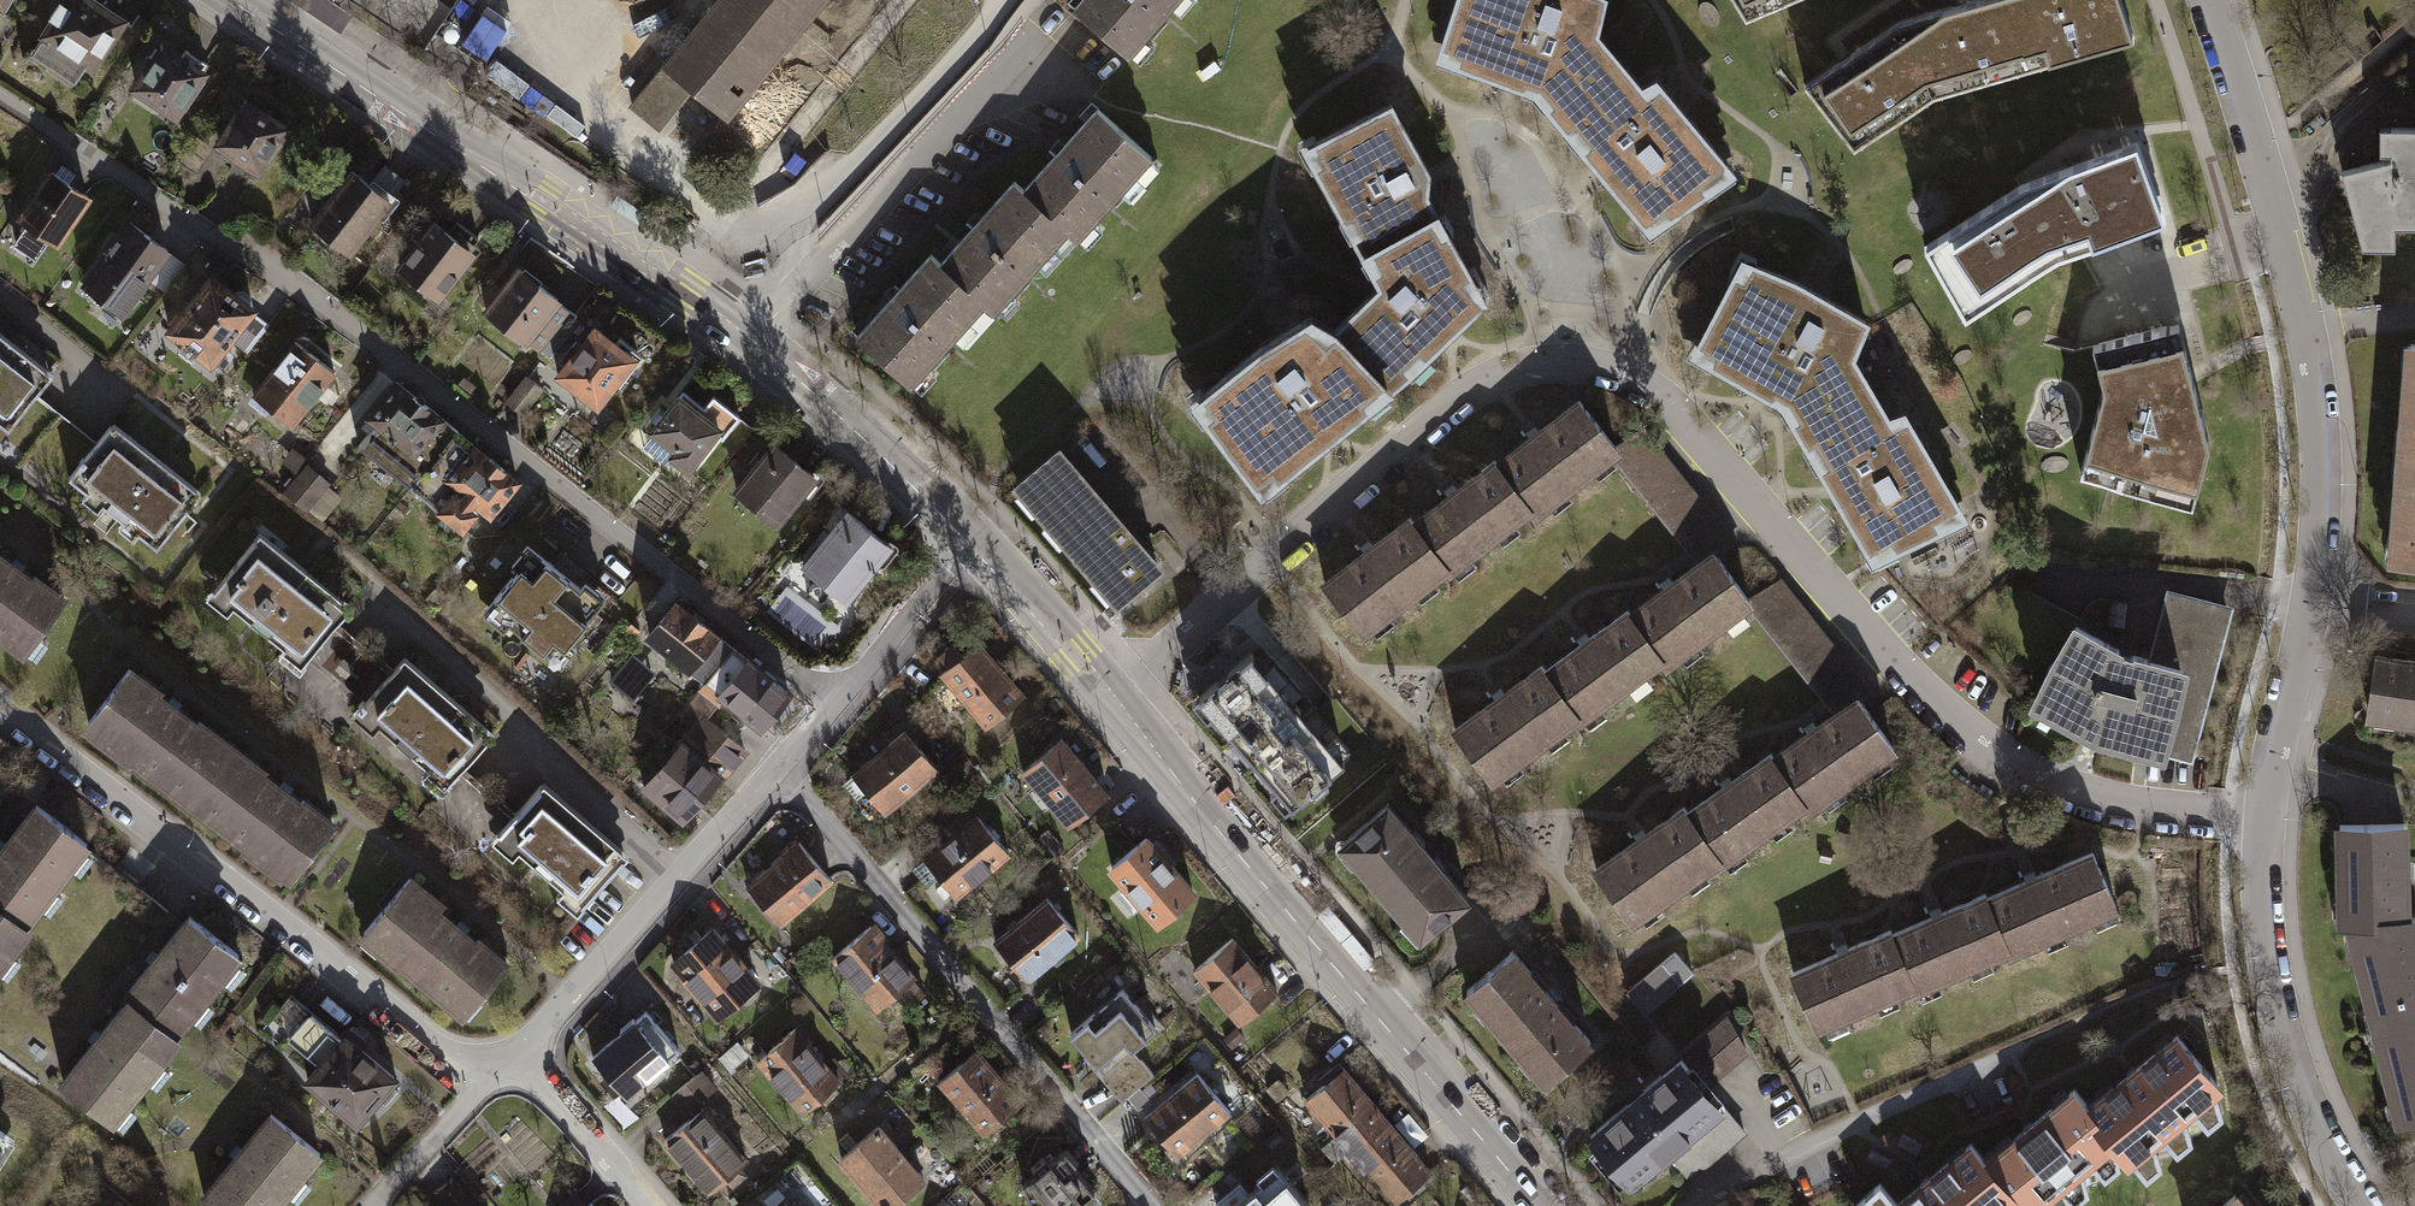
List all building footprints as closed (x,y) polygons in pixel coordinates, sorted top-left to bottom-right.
[(93,0),(61,0),(50,16),(54,19),(34,49),(77,78),(87,63),(92,66),(123,20),(93,0)] [(754,123),(837,0),(570,0),(754,123)] [(1074,9),(1128,55),(1176,0),(1081,0),(1074,9)] [(1444,44),(1462,51),(1459,60),(1537,89),(1542,86),(1554,99),(1555,101),(1612,53),(1595,32),(1602,0),(1458,0),(1444,44)] [(1746,18),(1788,0),(1735,0),(1746,18)] [(2010,0),(1973,0),(1960,4),(1899,21),(1934,95),(2029,68),(2010,0)] [(2029,68),(2134,37),(2121,0),(2010,0),(2029,68)] [(1934,95),(1899,21),(1844,58),(1805,85),(1854,148),(1934,95)] [(154,61),(136,87),(176,113),(203,73),(201,72),(207,63),(186,49),(180,58),(163,47),(161,50),(158,50),(153,57),(154,61)] [(1555,101),(1554,99),(1549,104),(1568,126),(1575,120),(1592,140),(1584,146),(1646,220),(1665,204),(1671,212),(1708,186),(1702,178),(1723,160),(1660,84),(1648,95),(1612,53),(1555,101)] [(285,128),(246,102),(244,105),(242,105),(237,112),(238,114),(219,142),(258,168),(285,128)] [(1391,104),(1316,142),(1326,160),(1317,165),(1346,216),(1354,211),(1365,230),(1356,235),(1367,254),(1438,215),(1424,191),(1427,170),(1391,104)] [(1098,108),(1023,191),(1067,230),(1077,239),(1152,156),(1098,108)] [(2391,158),(2342,171),(2359,236),(2395,236),(2395,226),(2414,226),(2414,127),(2391,127),(2391,158)] [(2166,217),(2137,140),(2038,177),(2021,183),(2044,218),(2058,257),(2166,217)] [(368,183),(351,170),(311,221),(349,251),(394,194),(373,178),(368,183)] [(88,196),(51,172),(21,218),(27,222),(13,243),(36,258),(50,237),(57,242),(88,196)] [(1013,182),(940,263),(985,302),(994,311),(1067,230),(1023,191),(1013,182)] [(2044,218),(2021,183),(1924,246),(1965,317),(2058,257),(2044,218)] [(1438,215),(1367,254),(1383,283),(1334,331),(1387,386),(1408,370),(1401,363),(1418,346),(1425,353),(1483,297),(1438,215)] [(167,250),(129,222),(85,282),(122,310),(146,278),(167,250)] [(448,233),(434,222),(400,265),(438,295),(455,273),(453,272),(479,239),(456,222),(448,233)] [(186,264),(167,250),(146,278),(165,292),(186,264)] [(931,254),(857,336),(911,385),(985,302),(940,263),(931,254)] [(1800,416),(1801,417),(1865,379),(1852,355),(1866,321),(1795,281),(1753,263),(1745,279),(1736,274),(1700,342),(1717,352),(1712,361),(1784,402),(1785,404),(1791,400),(1800,416)] [(558,299),(518,268),(486,310),(526,341),(542,321),(553,329),(569,309),(557,300),(558,299)] [(244,290),(237,291),(235,294),(211,276),(169,330),(211,362),(253,308),(250,306),(252,303),(251,296),(244,290)] [(1262,347),(1204,393),(1215,408),(1207,415),(1256,479),(1272,467),(1278,474),(1387,386),(1334,331),(1326,338),(1305,320),(1262,347)] [(2093,345),(2103,386),(2080,472),(2193,503),(2210,441),(2179,322),(2093,345)] [(615,343),(594,327),(577,350),(572,346),(564,355),(569,359),(557,374),(598,405),(617,381),(616,379),(638,351),(620,337),(615,343)] [(0,338),(0,423),(8,430),(50,378),(0,338)] [(334,371),(295,341),(253,395),(292,425),(334,371)] [(2401,452),(2414,453),(2414,343),(2410,343),(2401,452)] [(542,389),(527,377),(508,401),(523,413),(542,389)] [(1937,526),(1933,517),(1957,503),(1907,418),(1893,426),(1865,379),(1801,417),(1800,416),(1794,419),(1870,549),(1892,537),(1896,545),(1937,526)] [(457,431),(397,381),(368,416),(376,423),(358,445),(411,488),(412,487),(457,431)] [(704,407),(683,391),(652,431),(677,449),(672,456),(688,469),(716,434),(722,439),(740,417),(713,396),(704,407)] [(1496,465),(1530,508),(1527,509),(1531,514),(1547,502),(1547,501),(1564,488),(1564,489),(1591,468),(1591,467),(1608,454),(1609,454),(1611,453),(1617,448),(1615,446),(1580,401),(1498,464),(1496,465)] [(199,495),(110,425),(84,458),(83,457),(79,462),(81,462),(68,478),(157,548),(199,495)] [(1615,446),(1617,448),(1611,453),(1689,548),(1721,527),(1642,429),(1615,446)] [(457,431),(412,487),(463,528),(477,511),(457,495),(461,490),(490,513),(517,480),(457,431)] [(777,523),(815,476),(774,443),(736,490),(777,523)] [(1060,450),(1018,485),(1116,601),(1148,574),(1147,573),(1157,565),(1080,475),(1080,474),(1060,450)] [(2401,452),(2392,560),(2414,562),(2414,453),(2401,452)] [(307,460),(299,453),(290,464),(300,472),(307,464),(305,462),(307,460)] [(1444,568),(1447,572),(1451,568),(1451,567),(1468,554),(1469,555),(1496,534),(1495,533),(1512,519),(1513,520),(1527,509),(1530,508),(1496,465),(1498,464),(1495,460),(1414,523),(1413,524),(1446,566),(1444,568)] [(329,483),(307,464),(300,472),(283,493),(306,511),(329,483)] [(847,599),(890,546),(848,512),(805,565),(847,599)] [(1324,583),(1362,631),(1369,625),(1386,611),(1387,612),(1414,591),(1413,590),(1431,576),(1431,577),(1444,568),(1446,566),(1413,524),(1414,523),(1410,517),(1324,583)] [(346,611),(256,538),(214,590),(304,663),(346,611)] [(519,569),(482,613),(503,630),(509,623),(561,666),(577,647),(570,641),(606,597),(585,579),(579,586),(528,543),(512,562),(519,569)] [(1659,660),(1663,665),(1679,654),(1678,653),(1696,639),(1697,640),(1724,620),(1724,619),(1741,606),(1742,607),(1747,603),(1750,601),(1748,598),(1714,552),(1631,614),(1629,615),(1661,658),(1659,660)] [(24,654),(26,652),(24,650),(36,635),(38,636),(65,599),(34,577),(32,580),(0,556),(0,636),(24,654)] [(1748,598),(1750,601),(1747,603),(1824,698),(1857,677),(1779,580),(1748,598)] [(2076,626),(2037,697),(2086,724),(2088,719),(2098,722),(2107,726),(2106,731),(2185,752),(2191,731),(2193,731),(2224,611),(2226,612),(2227,609),(2170,595),(2153,661),(2133,655),(2130,658),(2118,653),(2118,648),(2076,626)] [(705,680),(732,646),(676,601),(649,634),(705,680)] [(1574,716),(1577,721),(1582,717),(1582,716),(1599,703),(1600,704),(1627,684),(1626,683),(1644,670),(1645,671),(1659,660),(1661,658),(1629,615),(1631,614),(1628,610),(1546,670),(1544,671),(1577,715),(1574,716)] [(951,666),(941,674),(985,726),(1023,694),(978,642),(962,655),(953,645),(941,655),(951,666)] [(1250,651),(1280,683),(1289,674),(1259,642),(1250,651)] [(732,646),(705,680),(700,685),(719,700),(723,695),(760,725),(788,692),(732,646)] [(2414,717),(2414,657),(2379,650),(2368,709),(2414,717)] [(642,663),(632,655),(612,680),(621,688),(642,663)] [(1245,656),(1199,696),(1292,805),(1339,765),(1295,713),(1301,708),(1295,702),(1289,707),(1245,656)] [(489,737),(402,661),(366,703),(363,700),(358,705),(361,708),(360,709),(447,784),(489,737)] [(1455,730),(1491,778),(1499,772),(1498,772),(1516,758),(1517,759),(1544,739),(1544,738),(1561,725),(1562,726),(1574,716),(1577,715),(1544,671),(1546,670),(1542,665),(1455,730)] [(173,783),(192,797),(231,745),(199,721),(197,724),(157,694),(159,690),(129,668),(88,723),(171,786),(173,783)] [(717,704),(699,689),(678,715),(693,727),(702,716),(706,719),(717,704)] [(1885,753),(1894,747),(1858,697),(1774,757),(1772,758),(1803,803),(1801,804),(1805,810),(1822,798),(1821,797),(1839,784),(1840,785),(1868,765),(1867,764),(1885,752),(1885,753)] [(682,744),(720,774),(718,777),(720,779),(744,750),(706,719),(702,716),(678,745),(680,747),(682,744)] [(904,730),(852,775),(884,812),(937,768),(904,730)] [(1062,737),(1022,770),(1069,824),(1108,791),(1062,737)] [(720,774),(682,744),(680,747),(644,791),(659,804),(664,799),(684,816),(718,777),(720,774)] [(263,769),(231,745),(192,797),(210,810),(207,813),(292,876),(333,821),(303,799),(300,802),(260,772),(263,769)] [(1687,813),(1721,861),(1724,859),(1723,858),(1740,846),(1741,847),(1769,827),(1768,826),(1786,814),(1787,814),(1801,804),(1803,803),(1772,758),(1774,757),(1771,753),(1688,812),(1687,813)] [(623,858),(541,787),(500,833),(582,905),(623,858)] [(1388,805),(1342,844),(1421,936),(1467,896),(1434,858),(1435,857),(1423,842),(1421,843),(1388,805)] [(36,806),(0,851),(0,908),(21,924),(85,844),(36,806)] [(1596,870),(1631,919),(1639,913),(1639,912),(1657,899),(1657,900),(1685,881),(1684,880),(1702,867),(1703,868),(1716,859),(1718,863),(1721,861),(1687,813),(1688,812),(1684,807),(1596,870)] [(1009,852),(977,815),(925,859),(957,897),(1009,852)] [(2352,930),(2361,930),(2401,920),(2402,868),(2402,820),(2341,823),(2339,897),(2350,898),(2352,919),(2352,930)] [(1193,892),(1146,838),(1111,867),(1158,922),(1193,892)] [(780,925),(832,879),(798,841),(746,887),(780,925)] [(1987,898),(1985,899),(2007,948),(2005,949),(2007,953),(2043,937),(2043,936),(2063,927),(2063,928),(2092,916),(2091,915),(2112,906),(2112,907),(2116,906),(2092,852),(1987,898)] [(409,878),(363,932),(463,1015),(465,1013),(463,1012),(476,997),(478,998),(507,963),(478,939),(476,941),(437,909),(441,904),(409,878)] [(2007,948),(1985,899),(1987,898),(1985,893),(1893,934),(1890,935),(1912,985),(1910,986),(1912,990),(1917,987),(1917,986),(1937,978),(1937,979),(1968,965),(1968,964),(1988,955),(1989,956),(2005,949),(2007,948)] [(1079,935),(1047,897),(995,941),(1027,979),(1079,935)] [(26,928),(21,924),(0,908),(0,960),(26,928)] [(234,954),(185,916),(121,996),(127,1001),(170,1034),(234,954)] [(2401,920),(2361,930),(2365,948),(2361,955),(2373,1009),(2377,1001),(2383,1024),(2414,1015),(2414,918),(2401,920)] [(915,978),(869,927),(833,956),(877,1005),(915,978)] [(710,928),(672,961),(718,1015),(757,981),(710,928)] [(1912,985),(1890,935),(1893,934),(1891,929),(1792,972),(1816,1027),(1824,1023),(1824,1022),(1843,1013),(1844,1015),(1876,1001),(1875,1000),(1895,991),(1895,992),(1910,986),(1912,985)] [(1277,990),(1232,938),(1194,970),(1239,1022),(1277,990)] [(1513,950),(1467,990),(1544,1081),(1591,1041),(1558,1003),(1559,1002),(1547,988),(1546,989),(1513,950)] [(1675,951),(1627,992),(1645,1013),(1693,972),(1675,951)] [(1155,1027),(1122,988),(1070,1032),(1104,1071),(1155,1027)] [(283,1046),(290,1038),(310,1014),(288,996),(261,1027),(283,1046)] [(127,1001),(62,1082),(109,1120),(175,1039),(170,1034),(127,1001)] [(679,1049),(646,1011),(593,1057),(626,1095),(679,1049)] [(338,1038),(310,1014),(290,1038),(321,1065),(307,1081),(354,1121),(375,1096),(384,1104),(396,1091),(388,1084),(395,1076),(344,1032),(338,1038)] [(2383,1024),(2388,1044),(2380,1046),(2394,1097),(2401,1095),(2408,1120),(2414,1118),(2414,1015),(2383,1024)] [(1727,1018),(1680,1056),(1704,1083),(1743,1048),(1727,1018)] [(838,1079),(796,1027),(759,1056),(802,1108),(838,1079)] [(1236,1028),(1224,1039),(1231,1046),(1243,1036),(1236,1028)] [(2176,1037),(2086,1110),(2111,1140),(2124,1156),(2214,1083),(2176,1037)] [(1022,1099),(973,1050),(935,1082),(984,1129),(1022,1099)] [(1720,1101),(1704,1083),(1680,1056),(1590,1134),(1629,1179),(1664,1149),(1720,1101)] [(1349,1148),(1386,1118),(1344,1066),(1307,1096),(1349,1148)] [(700,1071),(672,1095),(685,1110),(713,1087),(700,1071)] [(1227,1110),(1195,1074),(1147,1118),(1179,1154),(1227,1110)] [(1287,1089),(1277,1078),(1266,1089),(1276,1099),(1287,1089)] [(2016,1205),(2030,1205),(2111,1140),(2086,1110),(2073,1093),(1983,1166),(2008,1196),(2016,1205)] [(1743,1127),(1720,1101),(1664,1149),(1684,1172),(1699,1159),(1702,1163),(1743,1127)] [(701,1109),(666,1139),(710,1191),(745,1160),(701,1109)] [(268,1114),(202,1192),(217,1205),(274,1205),(318,1151),(268,1114)] [(1386,1118),(1349,1148),(1391,1200),(1429,1170),(1386,1118)] [(877,1126),(842,1155),(883,1205),(888,1205),(921,1178),(877,1126)] [(1341,1155),(1328,1140),(1319,1147),(1333,1163),(1341,1155)] [(1060,1148),(1008,1192),(1020,1205),(1072,1205),(1094,1187),(1060,1148)] [(2008,1196),(1983,1166),(1970,1149),(1900,1205),(1995,1205),(2008,1196)] [(1275,1165),(1229,1205),(1298,1205),(1306,1199),(1275,1165)] [(2234,1193),(2218,1205),(2245,1205),(2234,1193)] [(572,1194),(558,1205),(583,1205),(572,1194)]
